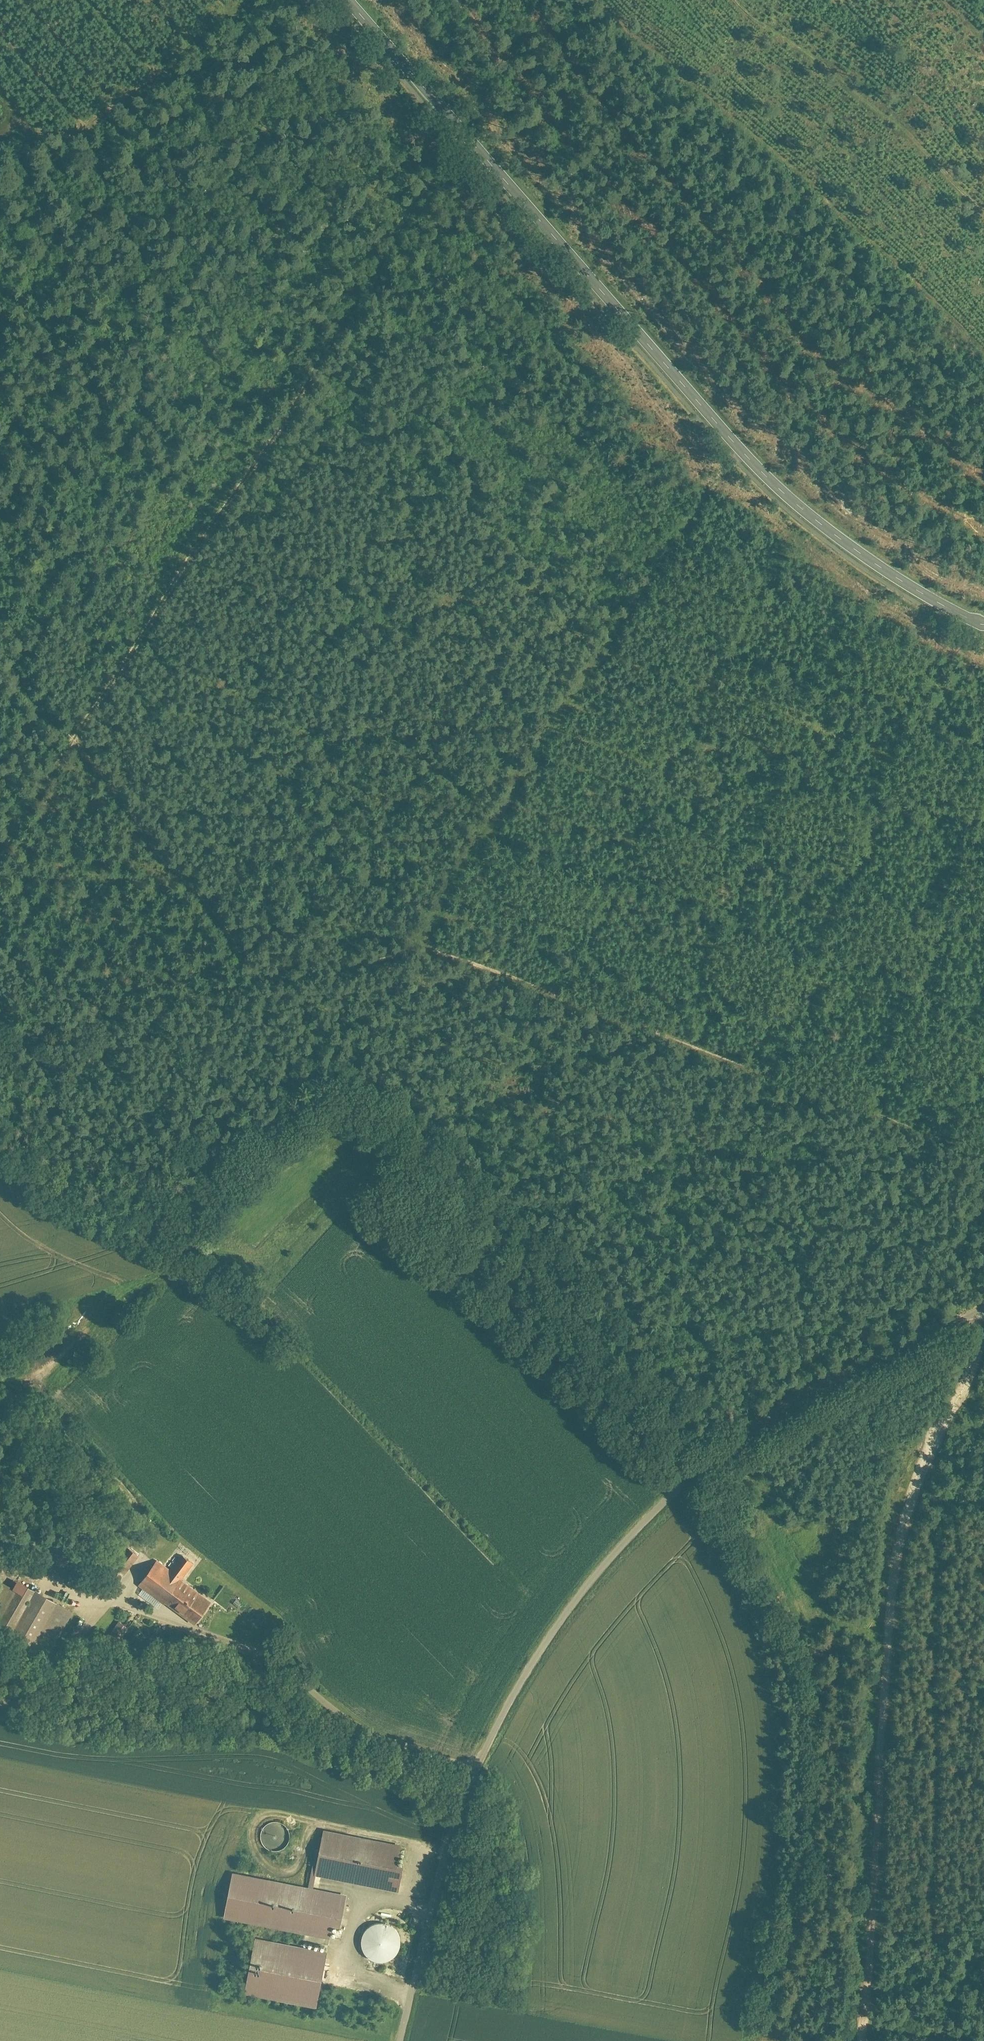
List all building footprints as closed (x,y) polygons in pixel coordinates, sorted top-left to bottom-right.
[(122,1544),(105,1563),(120,1576),(136,1557),(122,1544)] [(154,1560),(138,1579),(168,1604),(173,1597),(191,1612),(199,1602),(203,1597),(179,1577),(186,1568),(174,1558),(165,1569),(154,1560)] [(16,1575),(0,1599),(0,1626),(44,1655),(72,1611),(16,1575)] [(130,1639),(138,1628),(128,1621),(121,1632),(130,1639)] [(143,1631),(135,1641),(145,1648),(152,1639),(143,1631)] [(170,1647),(162,1640),(152,1654),(160,1660),(170,1647)] [(291,1840),(292,1837),(291,1834),(290,1831),(288,1828),(287,1826),(284,1824),(281,1822),(279,1822),(276,1822),(274,1822),(270,1823),(267,1825),(265,1827),(263,1830),(262,1832),(261,1835),(261,1838),(261,1841),(262,1843),(264,1846),(266,1848),(269,1850),(271,1851),(274,1852),(277,1852),(281,1852),(283,1851),(286,1849),(287,1847),(289,1846),(290,1843),(291,1840)] [(344,1834),(335,1880),(397,1891),(402,1868),(396,1867),(400,1845),(344,1834)] [(348,1893),(234,1871),(226,1919),(343,1940),(348,1893)] [(365,1930),(363,1936),(363,1943),(365,1949),(368,1955),(374,1959),(380,1961),(387,1961),(393,1958),(399,1954),(402,1948),(404,1941),(403,1935),(400,1929),(395,1924),(389,1921),(382,1920),(376,1921),(370,1925),(365,1930)] [(329,1948),(256,1935),(246,1987),(321,2004),(329,1948)]
